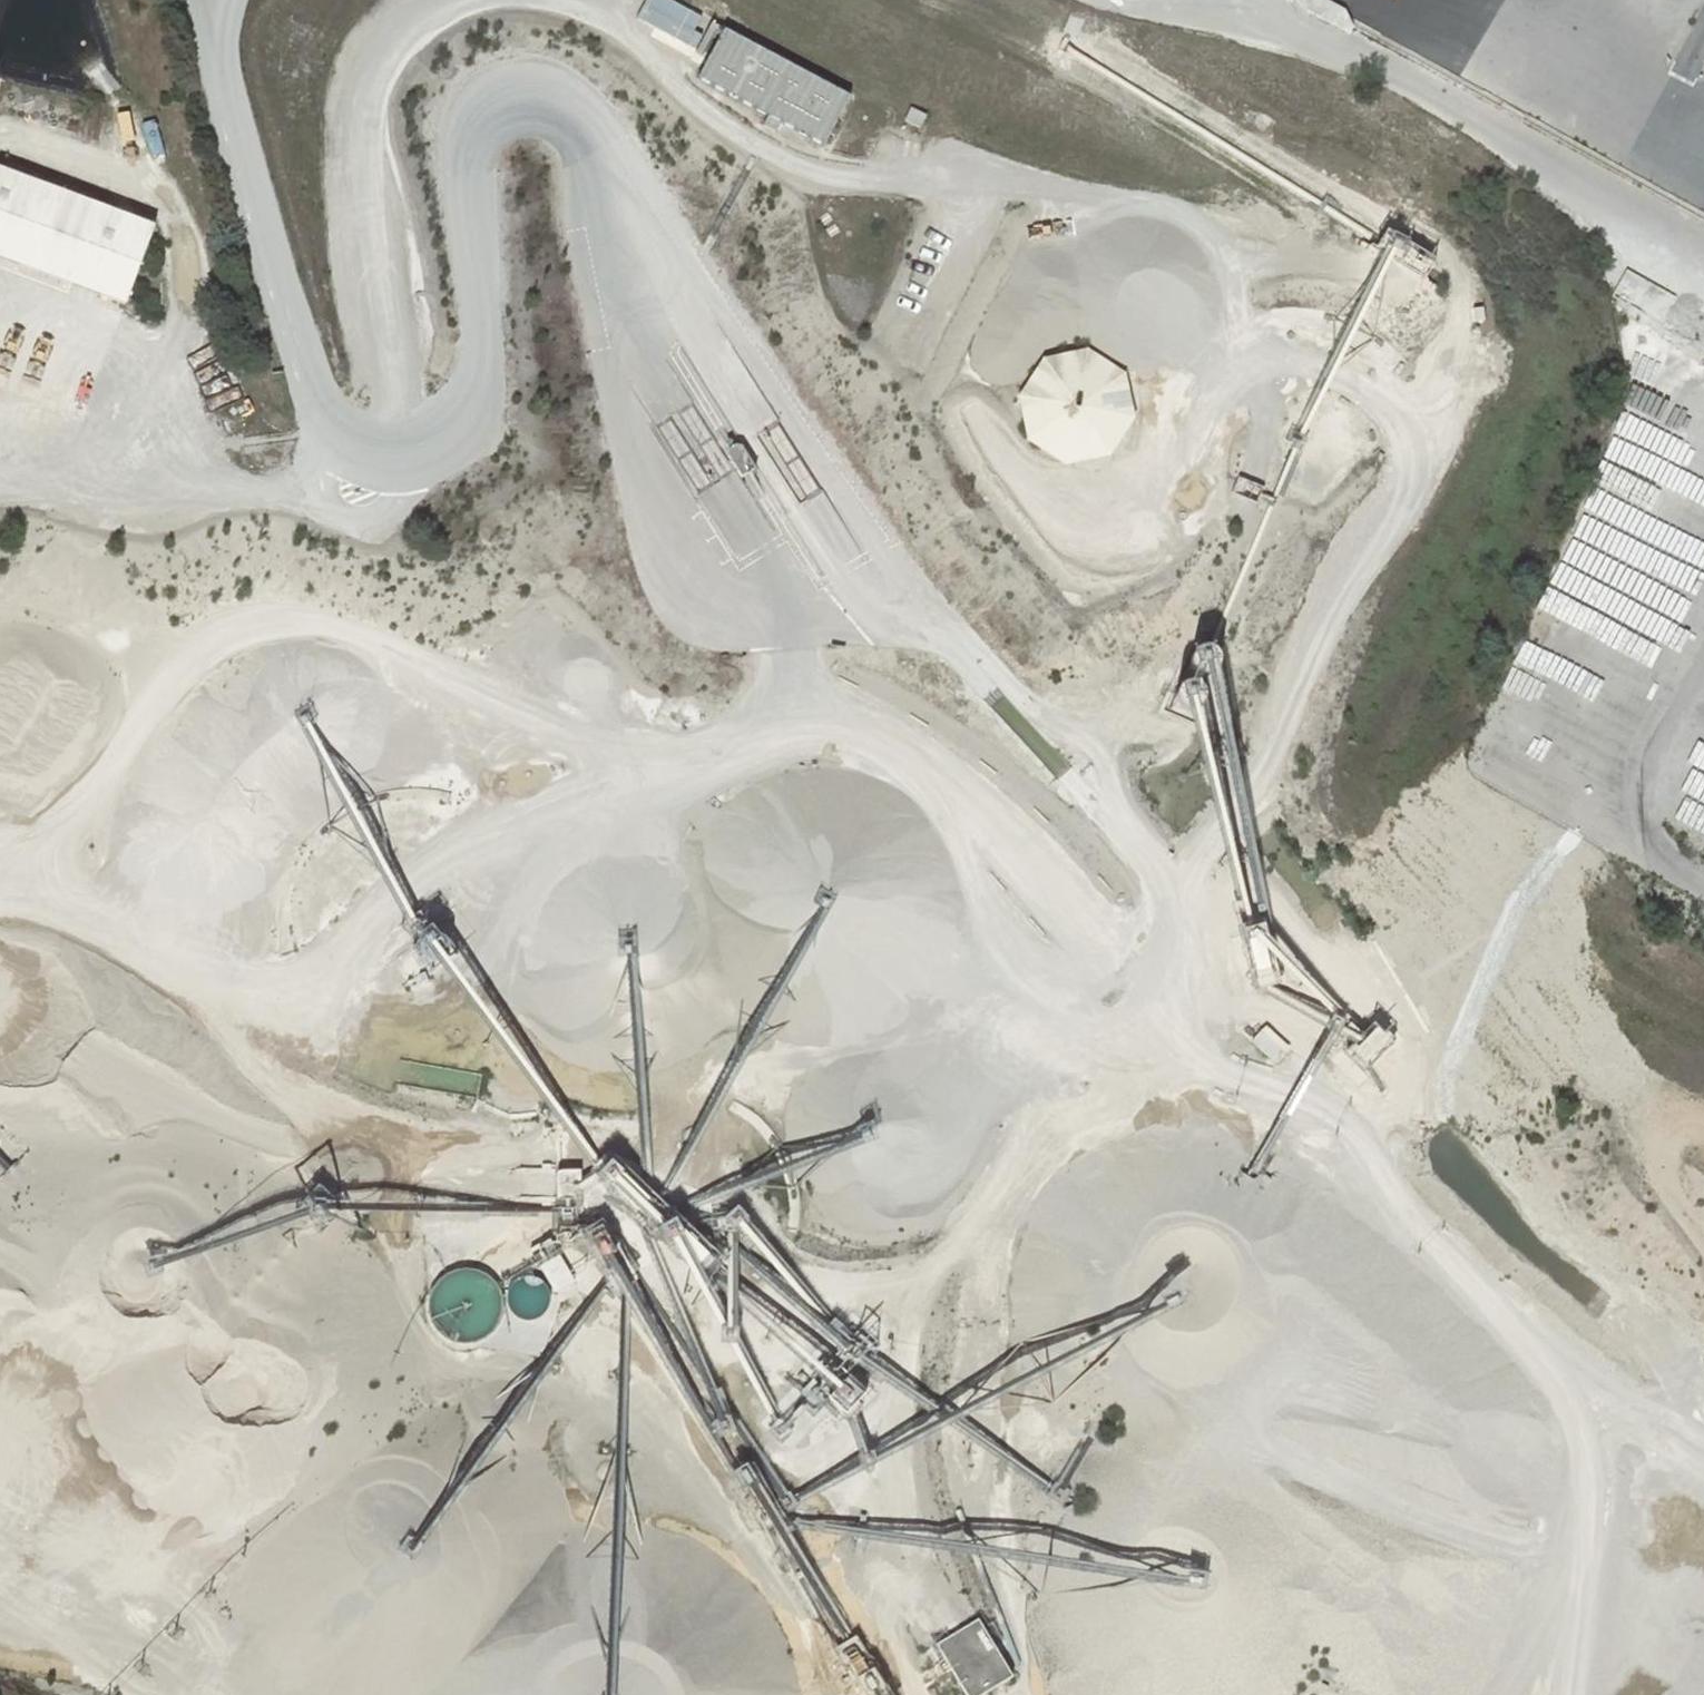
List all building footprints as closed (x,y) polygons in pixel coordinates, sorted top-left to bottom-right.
[(1303,7),(1309,12),(1348,34),(1353,28),(1345,10),(1327,0),(1296,0),(1303,7)] [(148,222),(0,172),(0,263),(120,304),(148,222)] [(1125,374),(1088,350),(1043,359),(1018,398),(1028,442),(1066,466),(1110,457),(1135,418),(1125,374)] [(1620,409),(1599,456),(1692,498),(1703,474),(1703,447),(1620,409)] [(683,420),(701,450),(711,444),(694,414),(683,420)] [(777,538),(725,450),(720,453),(732,473),(709,486),(690,454),(678,462),(737,562),(777,538)] [(1232,480),(1227,496),(1252,502),(1256,486),(1232,480)] [(1552,560),(1518,641),(1667,702),(1675,684),(1640,670),(1663,616),(1690,627),(1701,602),(1684,595),(1697,566),(1574,515),(1555,562),(1552,560)] [(1355,1071),(1389,1040),(1373,1023),(1339,1054),(1355,1071)] [(1275,1065),(1289,1048),(1262,1025),(1248,1042),(1275,1065)] [(528,1259),(518,1234),(479,1251),(489,1276),(528,1259)] [(554,1255),(534,1267),(551,1295),(571,1283),(554,1255)] [(447,1357),(545,1320),(528,1277),(489,1292),(477,1262),(419,1284),(447,1357)] [(239,1368),(207,1370),(210,1410),(242,1408),(239,1368)] [(956,1694),(978,1694),(1006,1681),(976,1620),(930,1643),(956,1694)]
